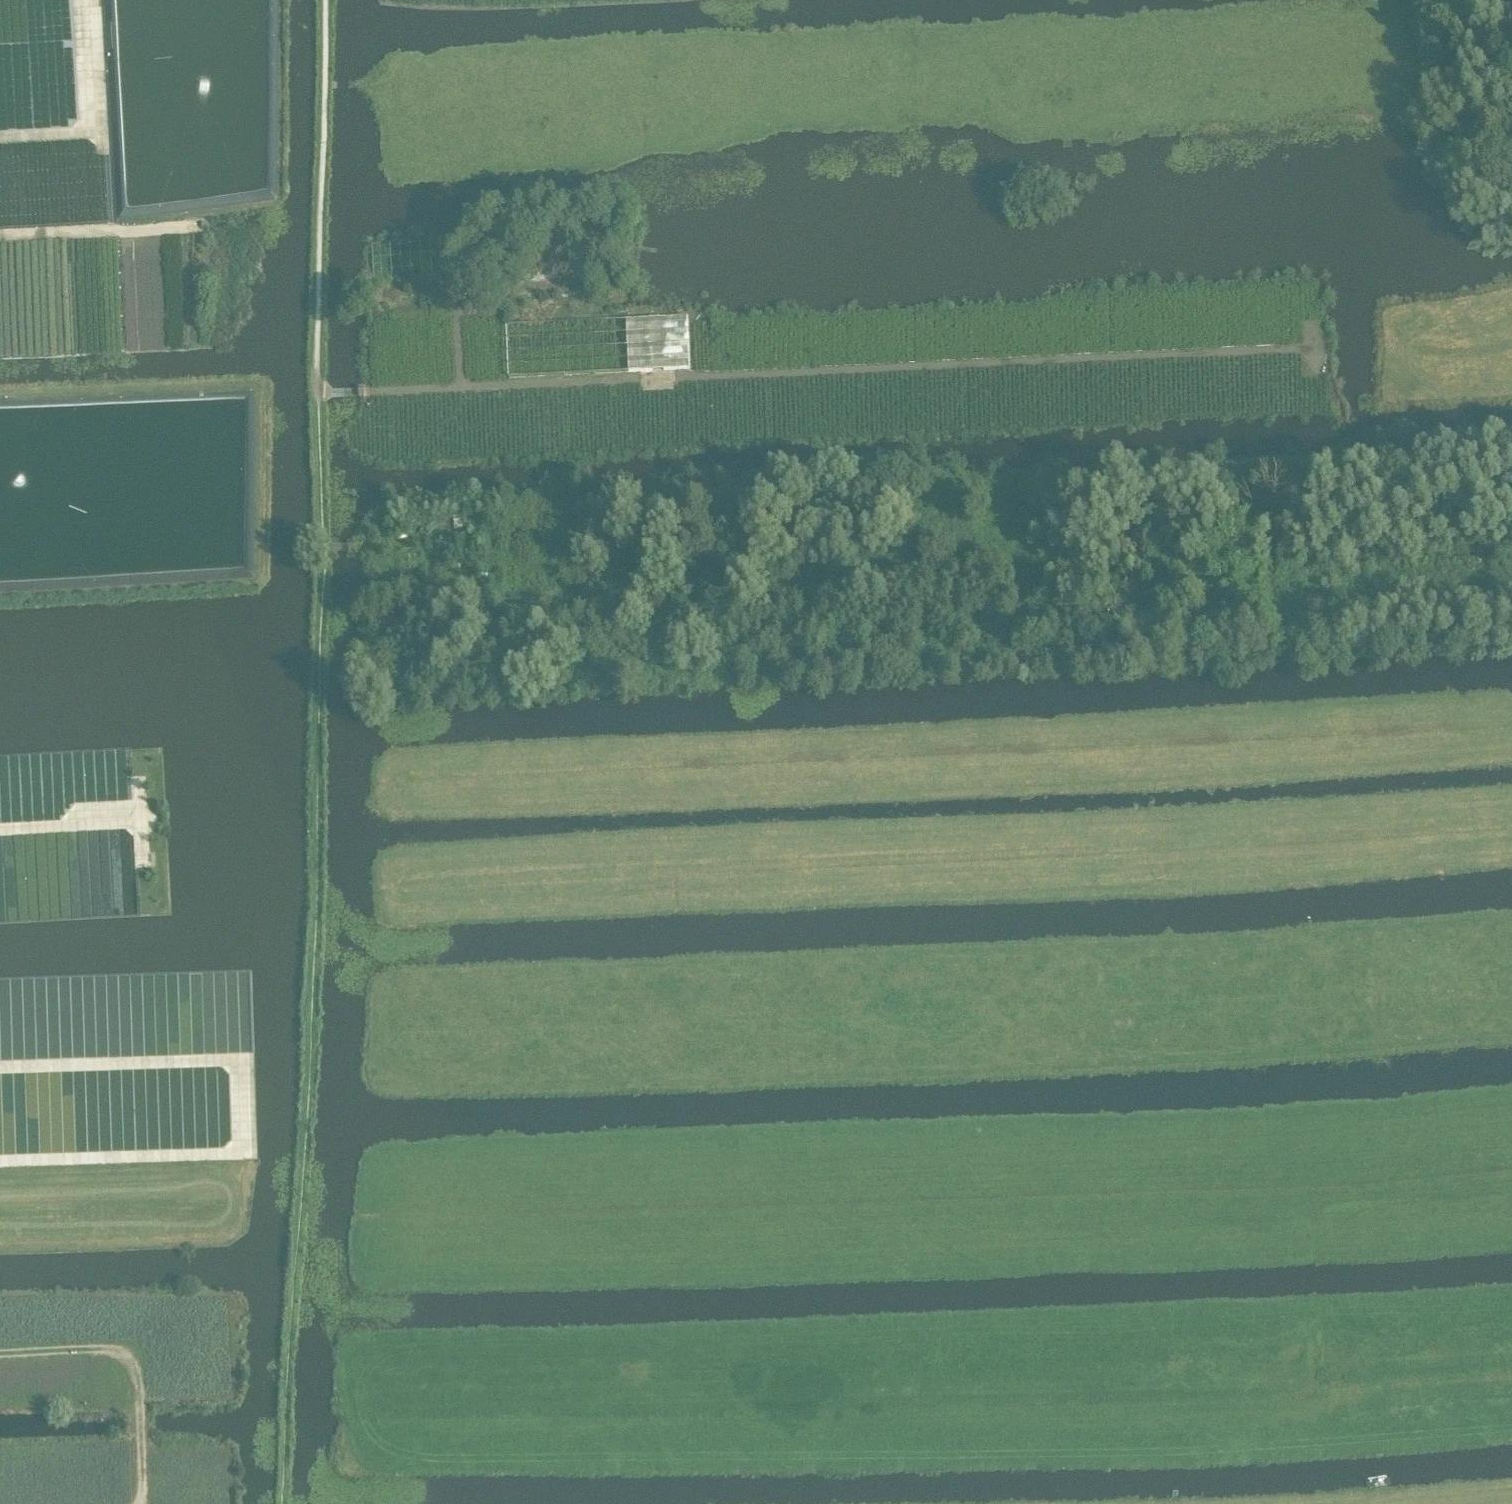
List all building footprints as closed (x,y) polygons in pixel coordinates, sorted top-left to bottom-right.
[(510,378),(630,374),(690,370),(687,318),(627,321),(508,327),(510,378)]
